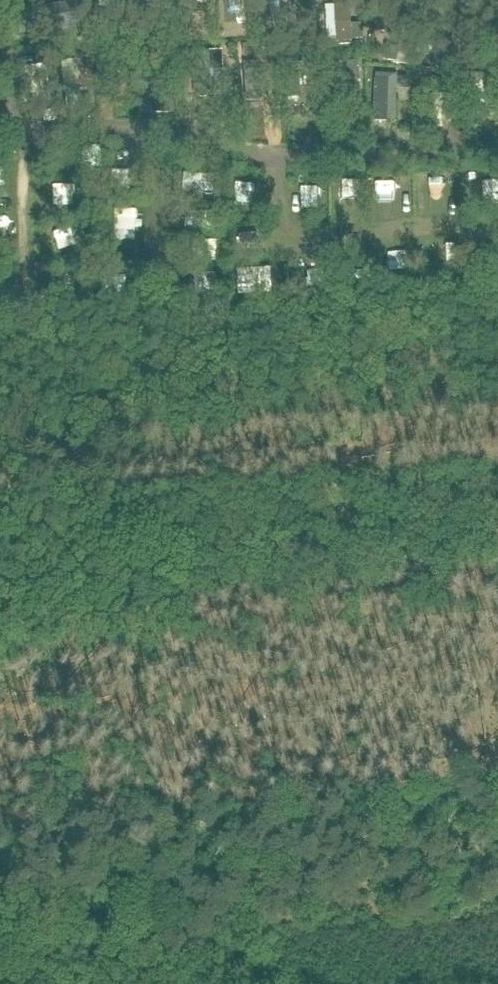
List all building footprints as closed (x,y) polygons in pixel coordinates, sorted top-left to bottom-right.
[(74,2),(19,12),(23,37),(79,26),(74,2)] [(333,16),(332,53),(345,53),(345,16),(333,16)]
